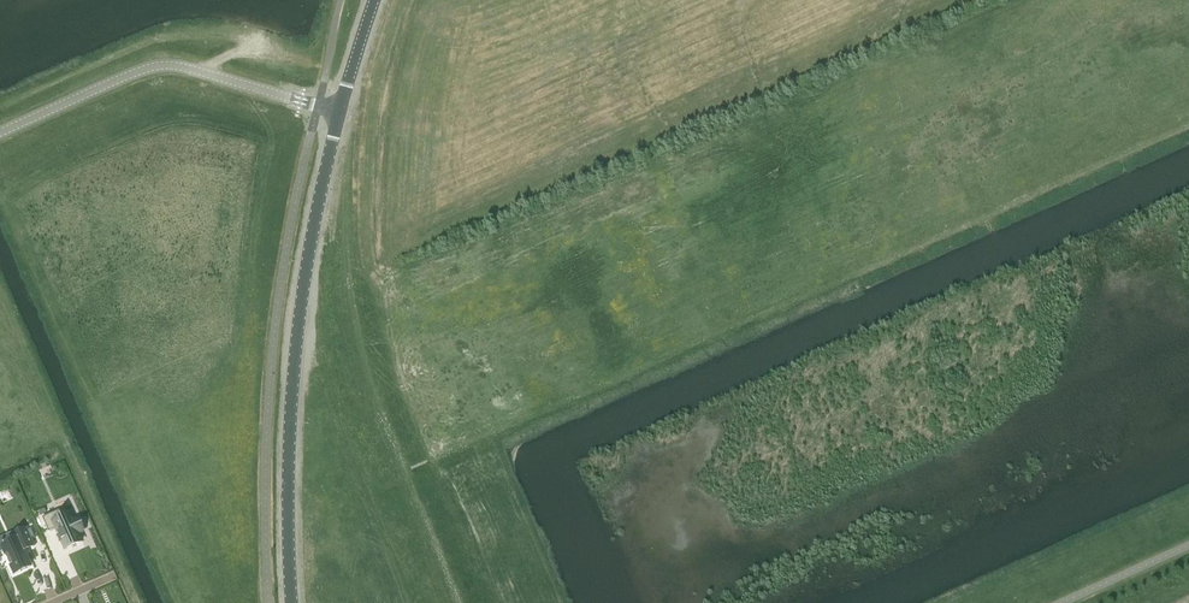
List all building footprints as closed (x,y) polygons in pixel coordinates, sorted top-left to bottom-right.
[(66,507),(42,518),(49,532),(57,529),(59,533),(58,533),(61,541),(62,541),(66,549),(82,542),(78,534),(83,532),(77,519),(73,521),(66,507)] [(16,541),(2,547),(6,555),(10,565),(11,565),(15,574),(20,571),(21,571),(27,569),(27,568),(31,566),(26,557),(27,557),(24,550),(33,546),(26,530),(13,535),(16,541)]
